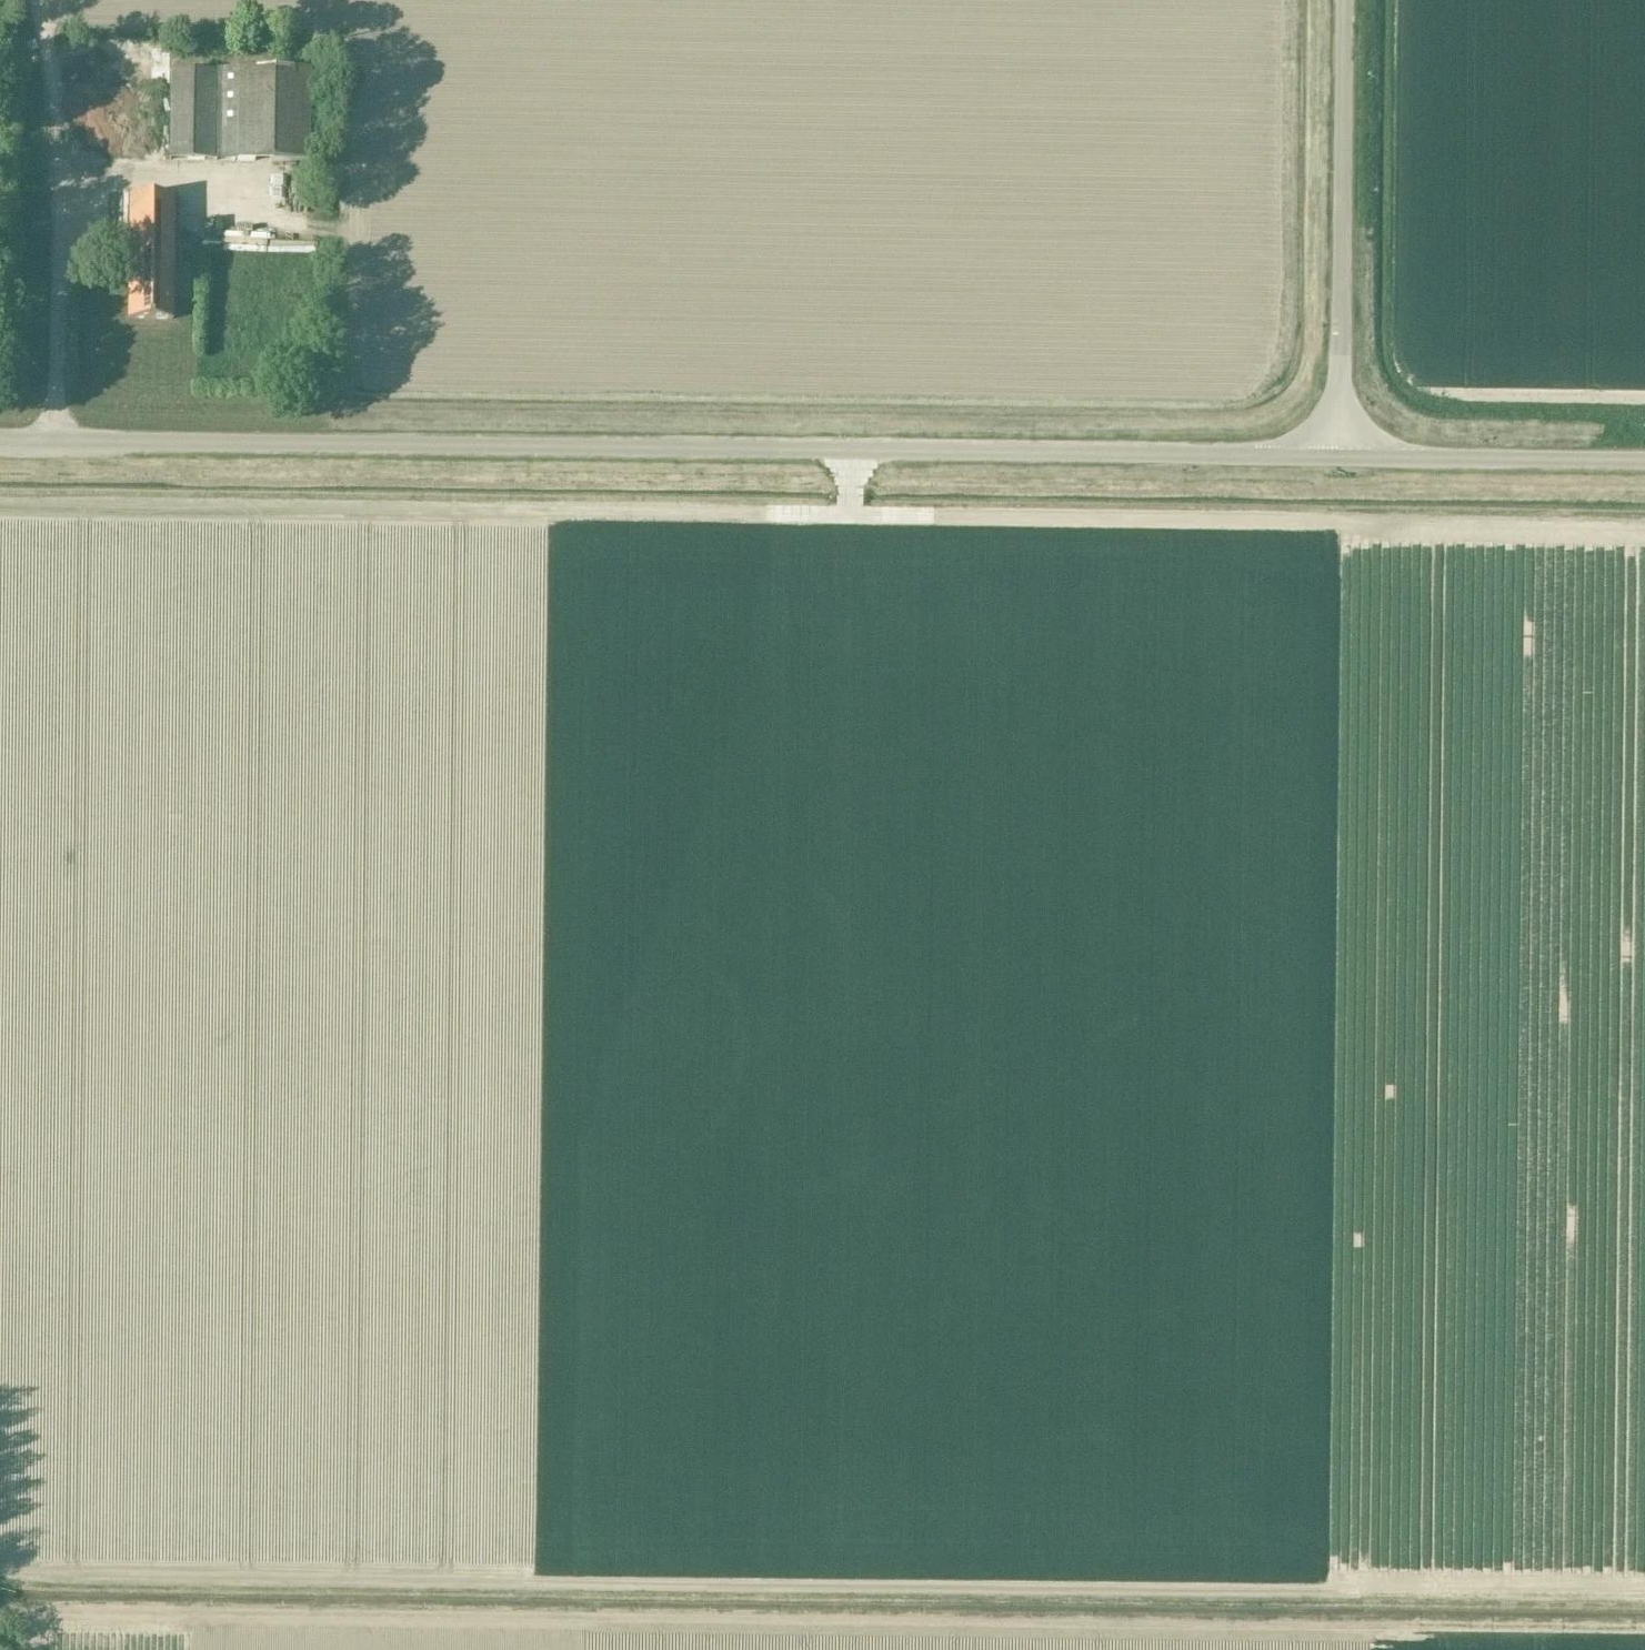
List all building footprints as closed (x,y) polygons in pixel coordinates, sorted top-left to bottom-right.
[(308,164),(309,71),(236,70),(235,164),(308,164)] [(214,161),(216,72),(170,71),(168,161),(214,161)] [(171,321),(173,196),(128,196),(128,236),(127,236),(126,254),(127,254),(127,320),(171,321)]
